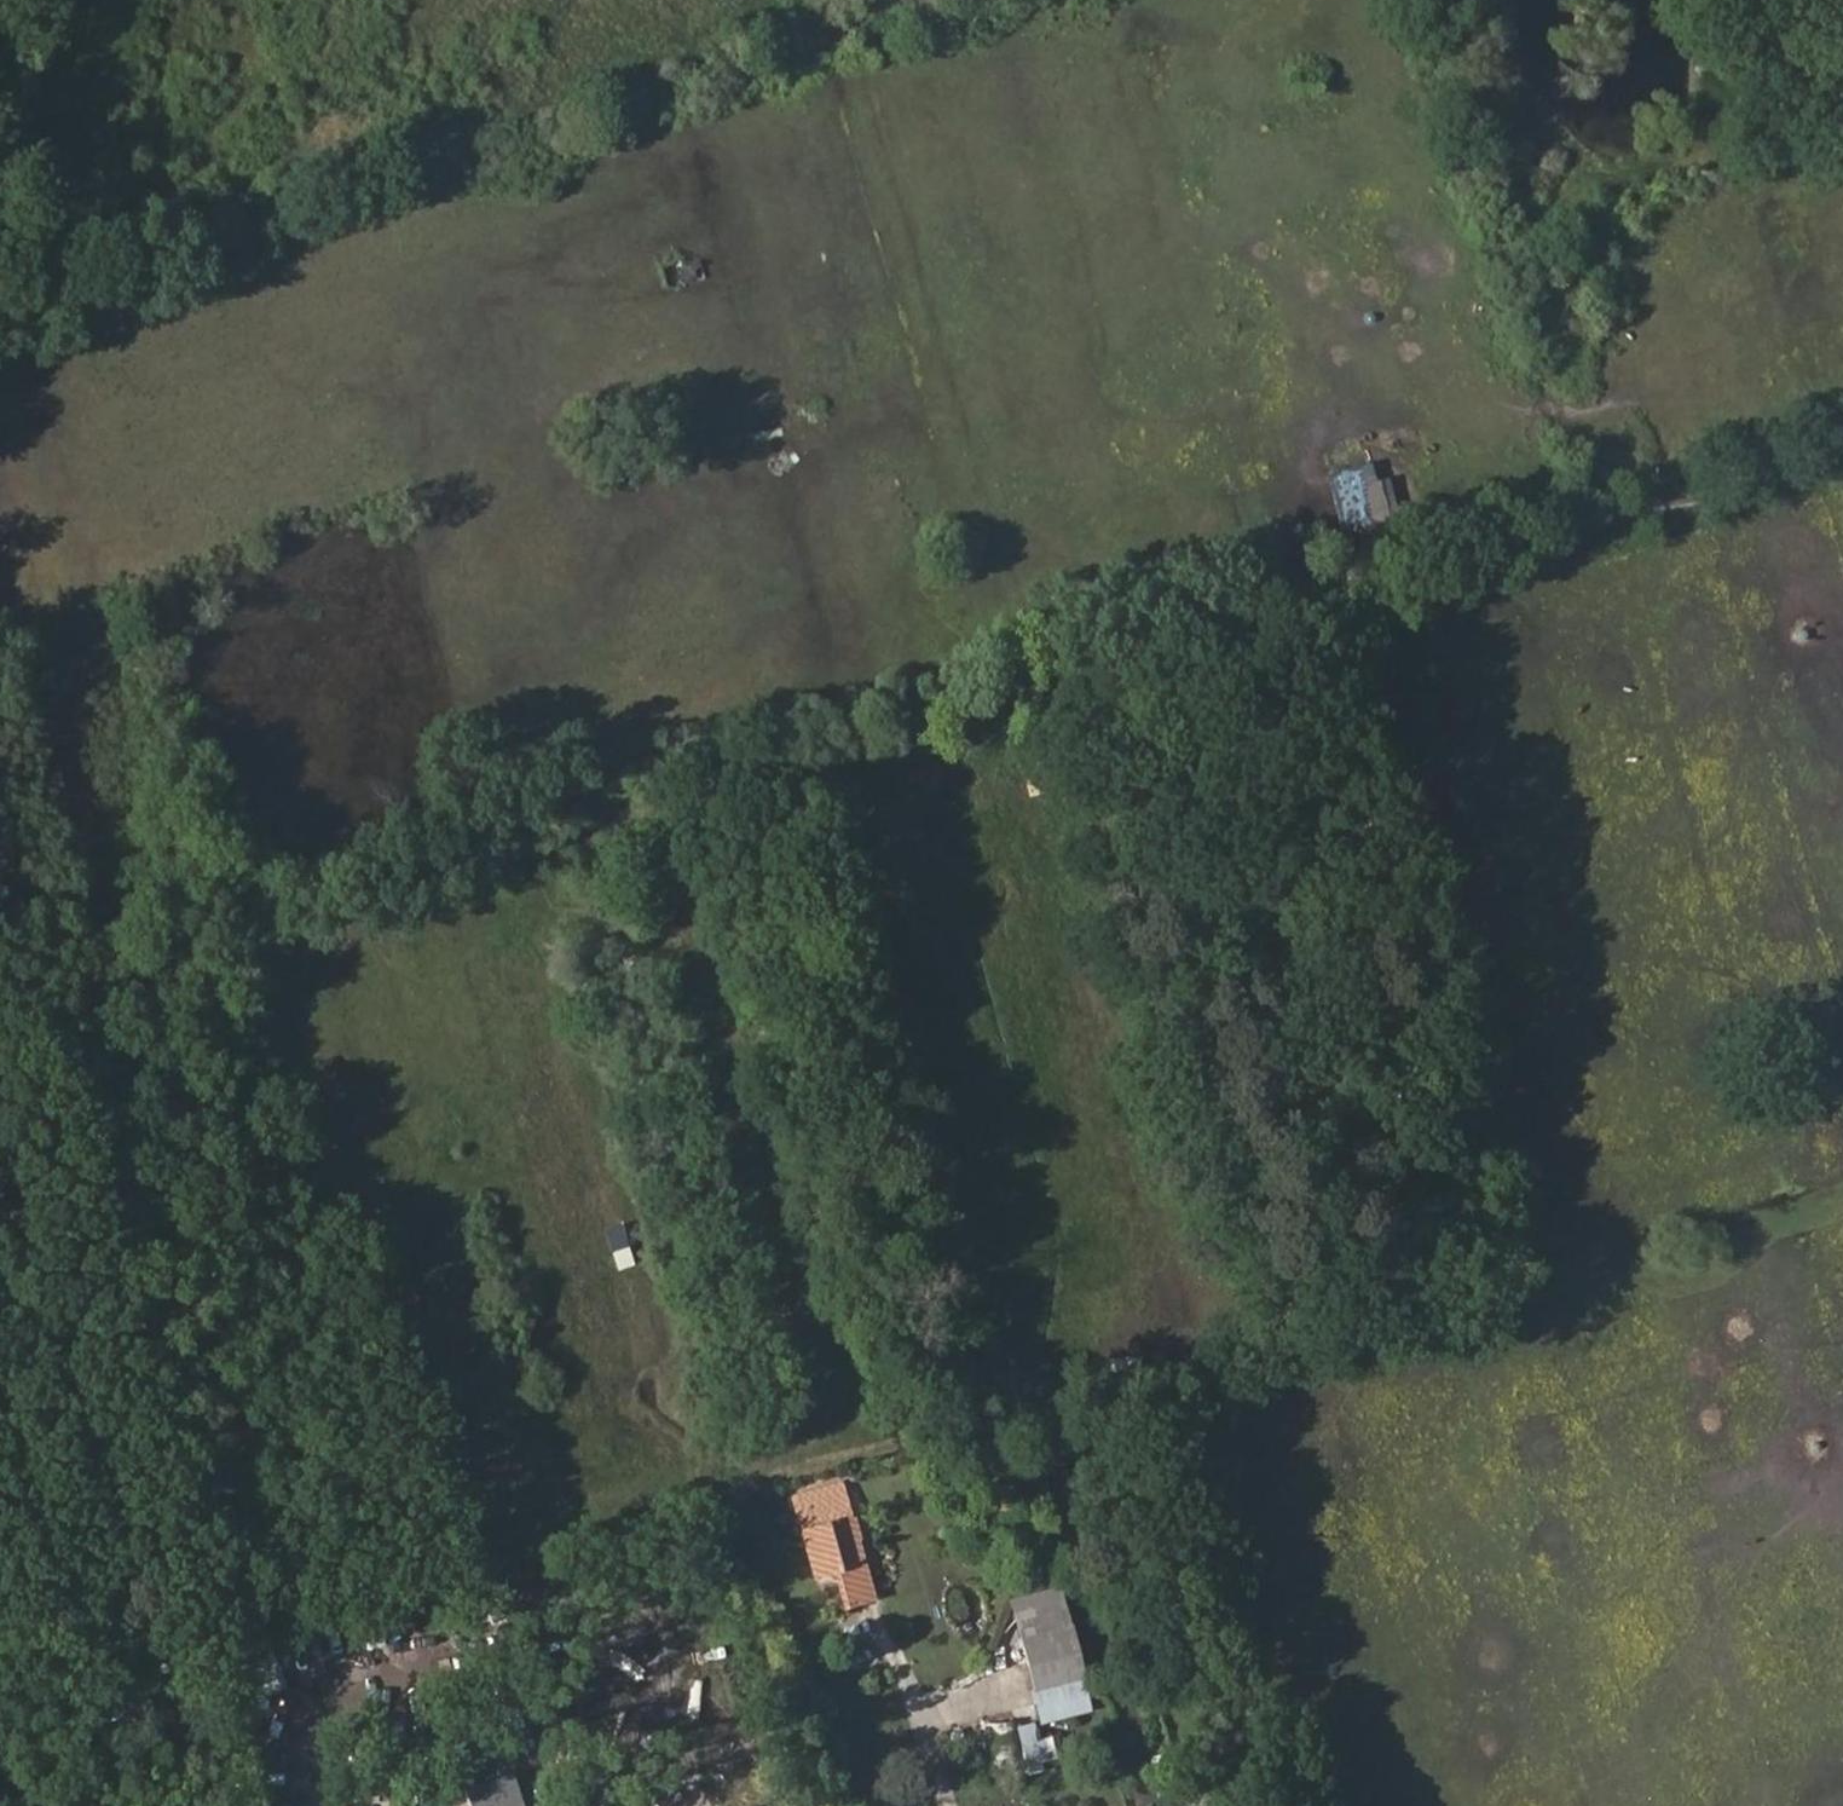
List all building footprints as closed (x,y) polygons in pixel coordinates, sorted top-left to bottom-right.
[(1366,525),(1387,521),(1378,480),(1358,484),(1366,525)] [(604,1227),(612,1269),(631,1265),(623,1223),(604,1227)] [(854,1495),(808,1509),(828,1579),(849,1573),(859,1605),(884,1597),(875,1565),(854,1495)] [(1066,1588),(1018,1603),(1056,1721),(1103,1706),(1066,1588)] [(283,1639),(296,1671),(363,1644),(351,1612),(283,1639)] [(870,1650),(847,1657),(852,1675),(875,1668),(870,1650)] [(1008,1720),(990,1722),(992,1751),(1011,1749),(1008,1720)] [(467,1805),(523,1805),(511,1771),(461,1787),(467,1805)]
